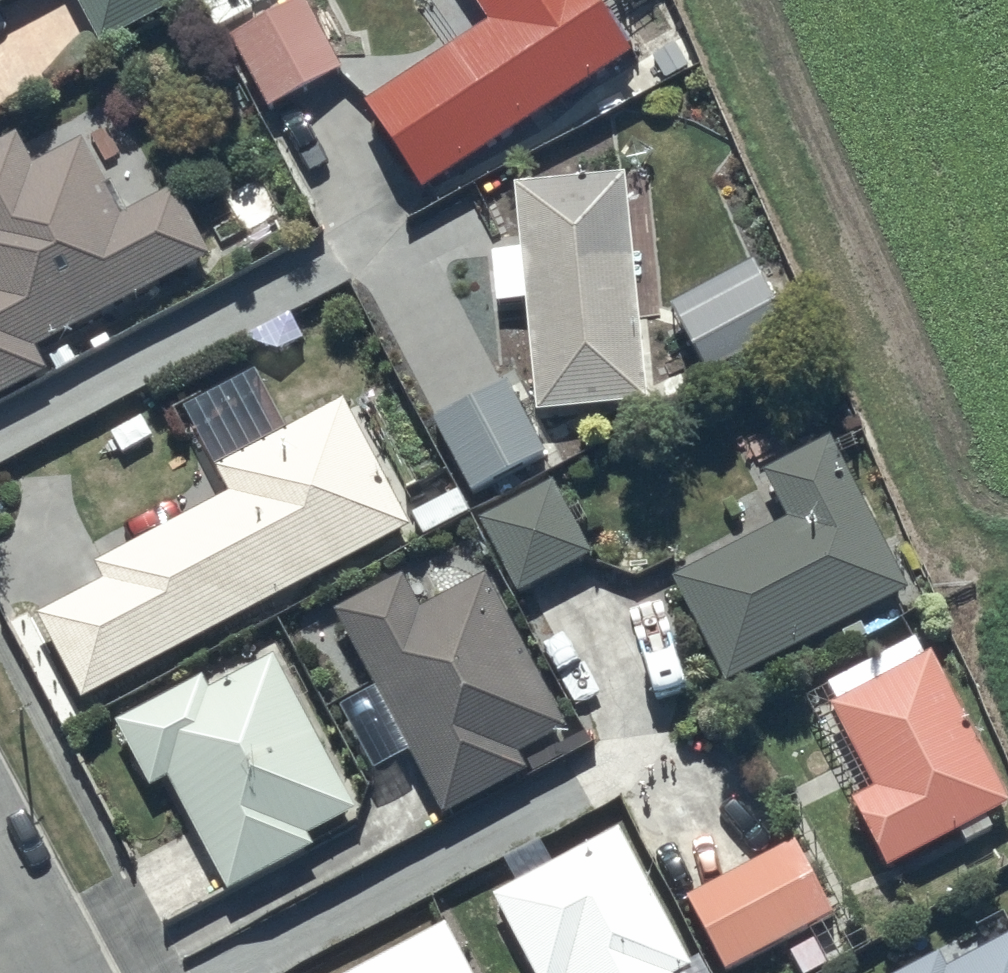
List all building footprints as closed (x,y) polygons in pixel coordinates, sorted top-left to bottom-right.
[(43,0),(0,0),(0,23),(43,0)] [(102,61),(181,18),(172,0),(69,0),(102,61)] [(236,38),(273,109),(347,70),(310,0),(308,0),(236,38)] [(425,209),(630,72),(582,0),(459,0),(488,43),(368,124),(425,209)] [(46,387),(34,366),(208,269),(174,206),(165,210),(156,194),(137,205),(145,220),(123,232),(82,158),(33,185),(15,152),(0,160),(0,413),(46,387)] [(648,394),(626,190),(515,202),(520,244),(491,247),(497,298),(525,295),(534,405),(648,394)] [(505,374),(432,413),(471,485),(544,446),(505,374)] [(37,608),(81,693),(409,520),(343,394),(217,460),(231,486),(95,558),(103,573),(37,608)] [(908,582),(828,429),(764,466),(790,514),(672,576),(724,675),(908,582)] [(547,474),(477,514),(518,585),(588,545),(547,474)] [(402,570),(332,603),(442,807),(553,747),(546,734),(566,723),(484,570),(421,604),(402,570)] [(1007,796),(929,646),(923,649),(914,632),(828,677),(837,695),(832,698),(840,713),(820,723),(855,791),(852,792),(889,863),(960,826),(965,836),(992,821),(985,808),(1007,796)] [(149,780),(166,770),(228,884),(311,839),(307,830),(337,814),(341,823),(361,812),(274,651),(209,686),(201,671),(115,717),(149,780)] [(490,890),(536,972),(566,972),(567,972),(672,972),(670,970),(690,960),(619,823),(490,890)] [(802,840),(694,896),(733,972),(841,915),(802,840)] [(340,972),(474,972),(446,918),(340,972)] [(949,962),(942,948),(892,972),(1007,972),(1007,932),(949,962)]
